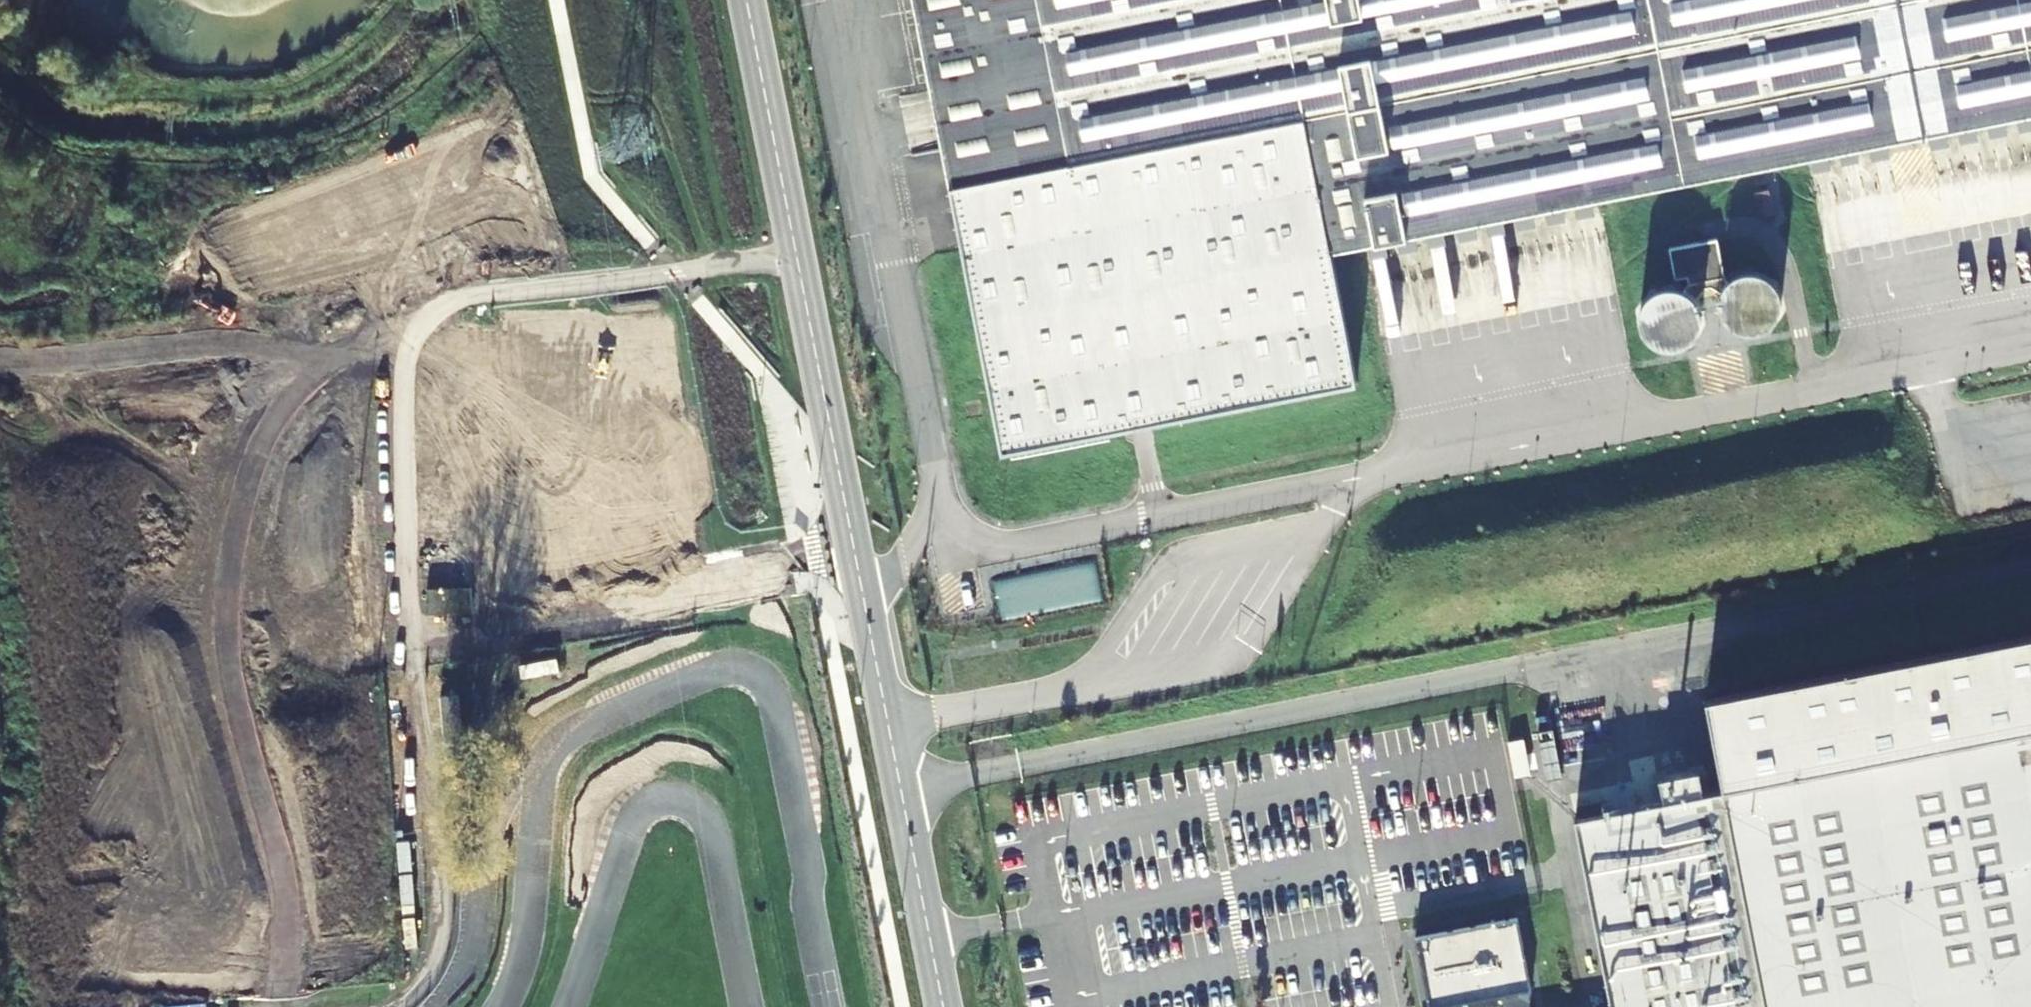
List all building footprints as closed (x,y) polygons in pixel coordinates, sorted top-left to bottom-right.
[(1005,460),(1356,380),(1334,255),(2030,119),(2030,0),(915,0),(1005,460)] [(1705,700),(1722,790),(1704,794),(1664,802),(1575,818),(1611,1006),(2030,1006),(2030,637),(1705,700)] [(1548,780),(1562,777),(1553,729),(1538,732),(1548,780)] [(1700,771),(1660,779),(1664,802),(1704,794),(1700,771)]
